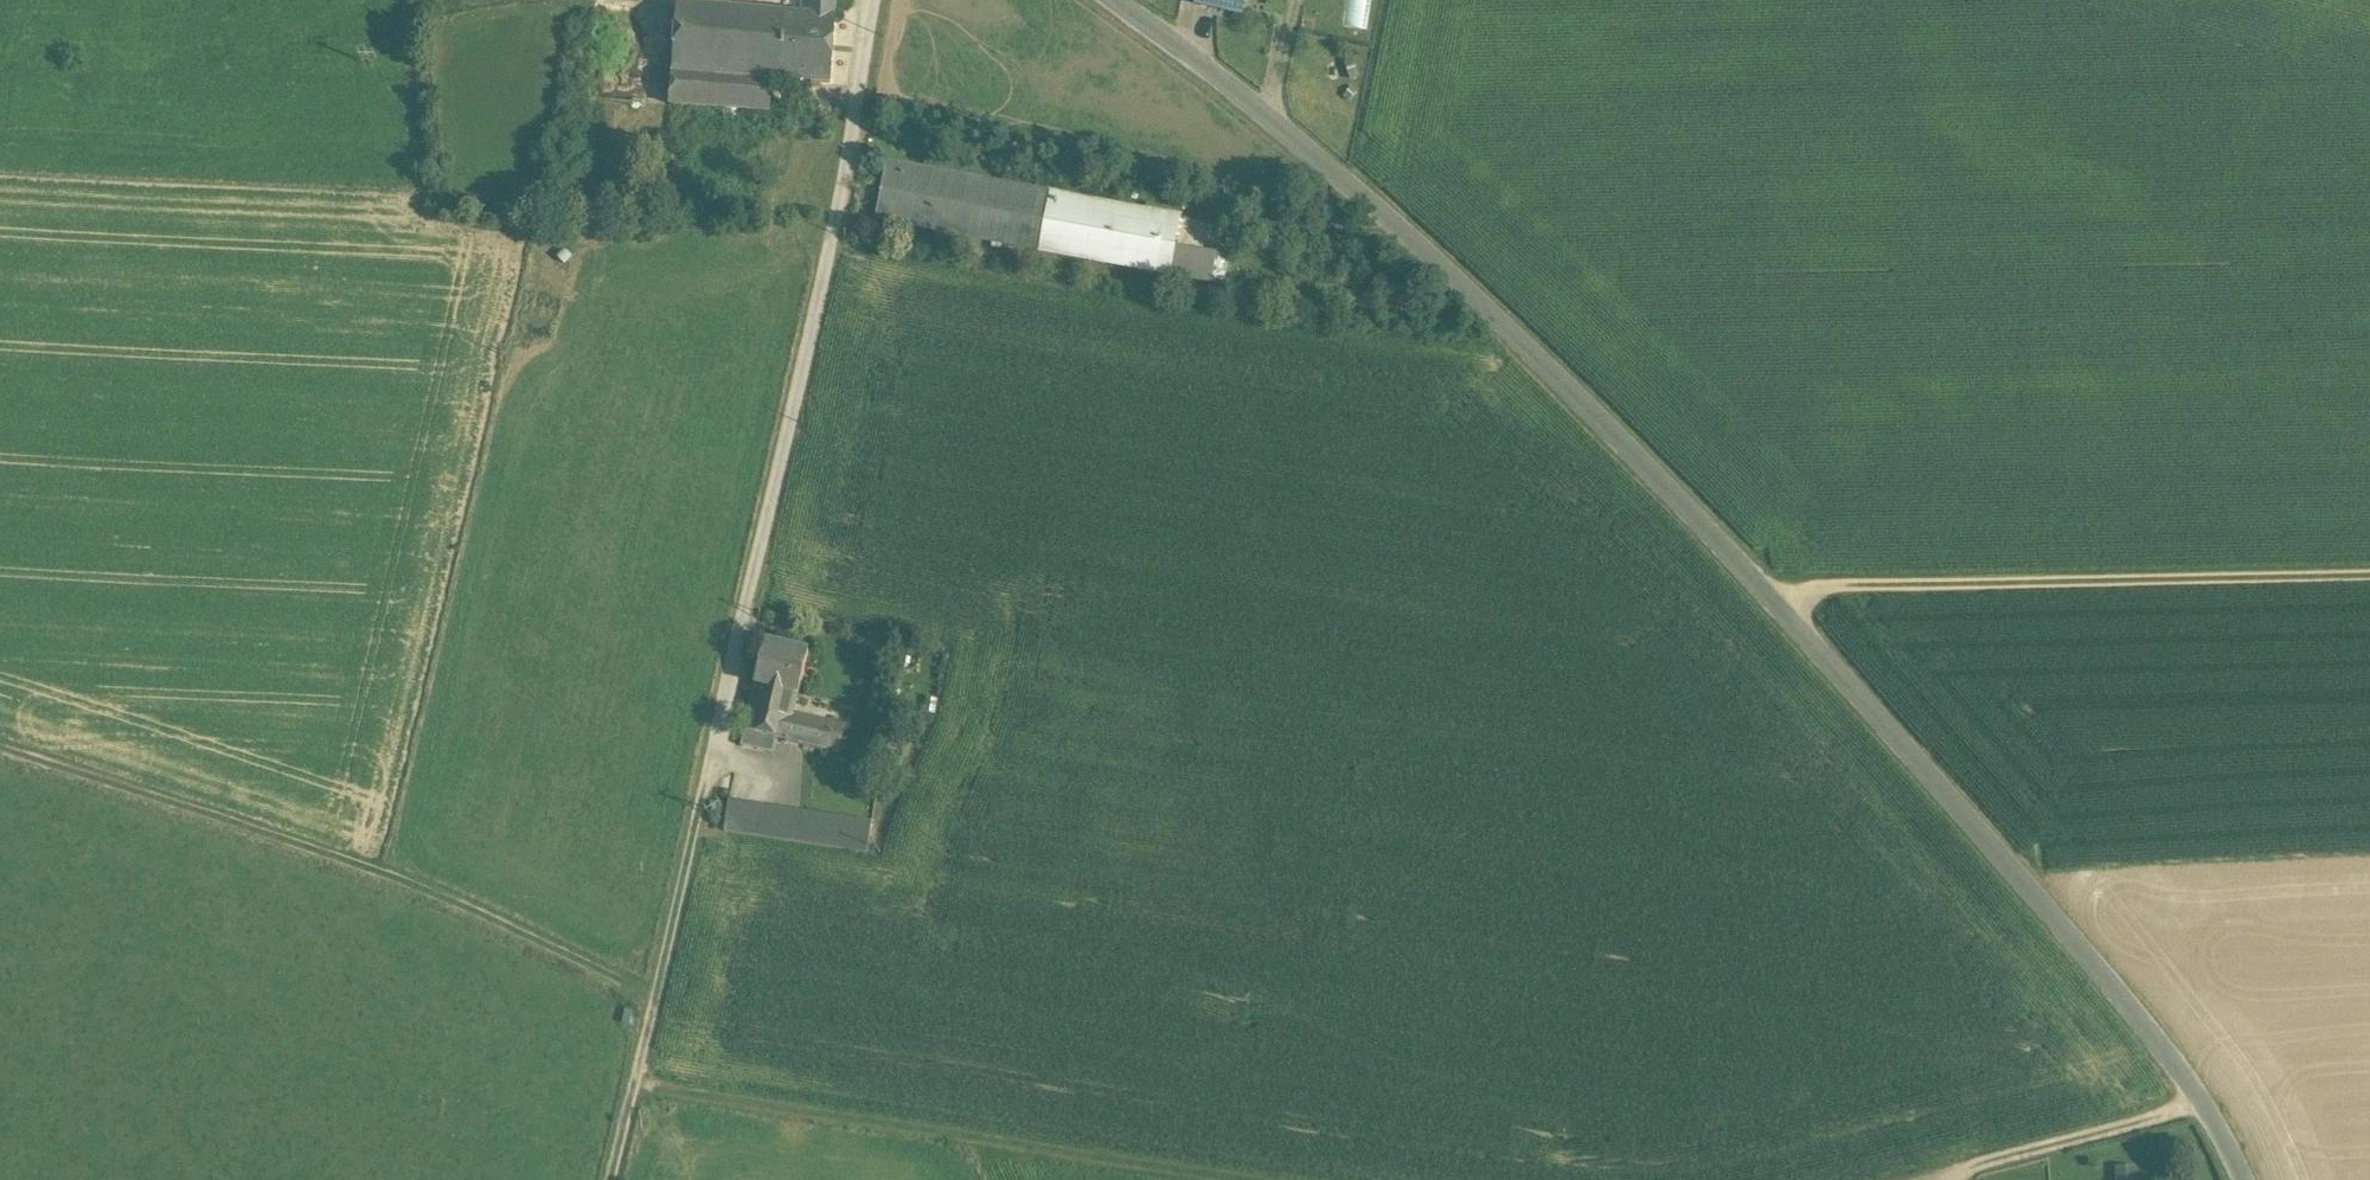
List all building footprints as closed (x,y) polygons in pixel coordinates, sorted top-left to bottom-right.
[(836,18),(837,0),(804,0),(802,15),(836,18)] [(1242,13),(1245,0),(1199,0),(1198,4),(1242,13)] [(778,81),(783,14),(678,5),(673,72),(773,80),(778,81)] [(802,15),(783,14),(778,81),(831,85),(836,18),(802,15)] [(773,80),(673,72),(671,105),(770,113),(773,80)] [(1179,218),(888,163),(877,222),(1170,274),(1179,218)] [(755,684),(799,694),(809,653),(765,642),(755,684)] [(799,694),(755,684),(744,731),(786,741),(793,714),(794,714),(799,694)] [(793,714),(786,741),(828,750),(834,723),(794,714),(793,714)] [(728,801),(724,832),(782,841),(786,809),(728,801)] [(786,809),(782,841),(867,853),(872,821),(786,809)] [(2137,1166),(2116,1166),(2117,1179),(2137,1179),(2137,1166)]
